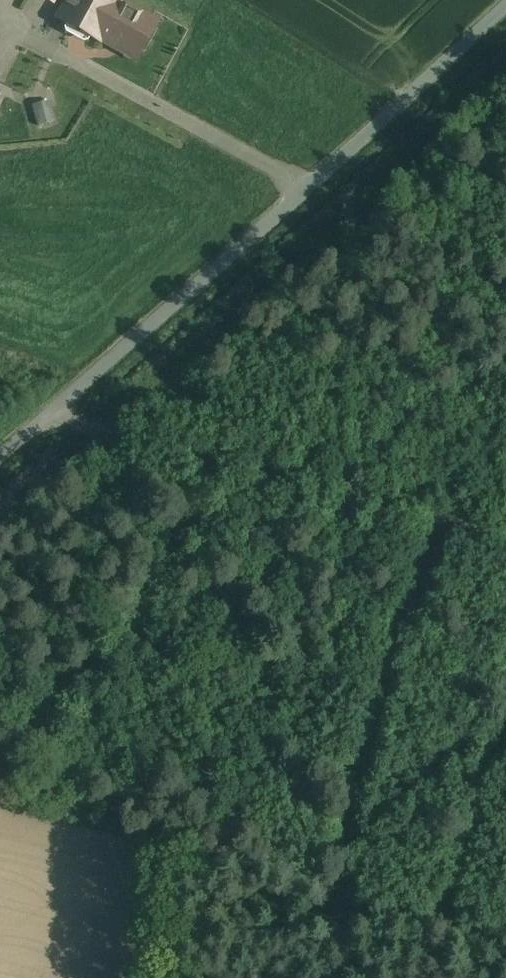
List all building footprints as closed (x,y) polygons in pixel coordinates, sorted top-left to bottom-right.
[(70,24),(136,60),(156,23),(121,4),(113,0),(69,0),(66,4),(67,4),(78,10),(70,24)] [(70,24),(78,10),(67,4),(59,18),(70,24)] [(41,125),(59,121),(54,99),(36,103),(41,125)]
